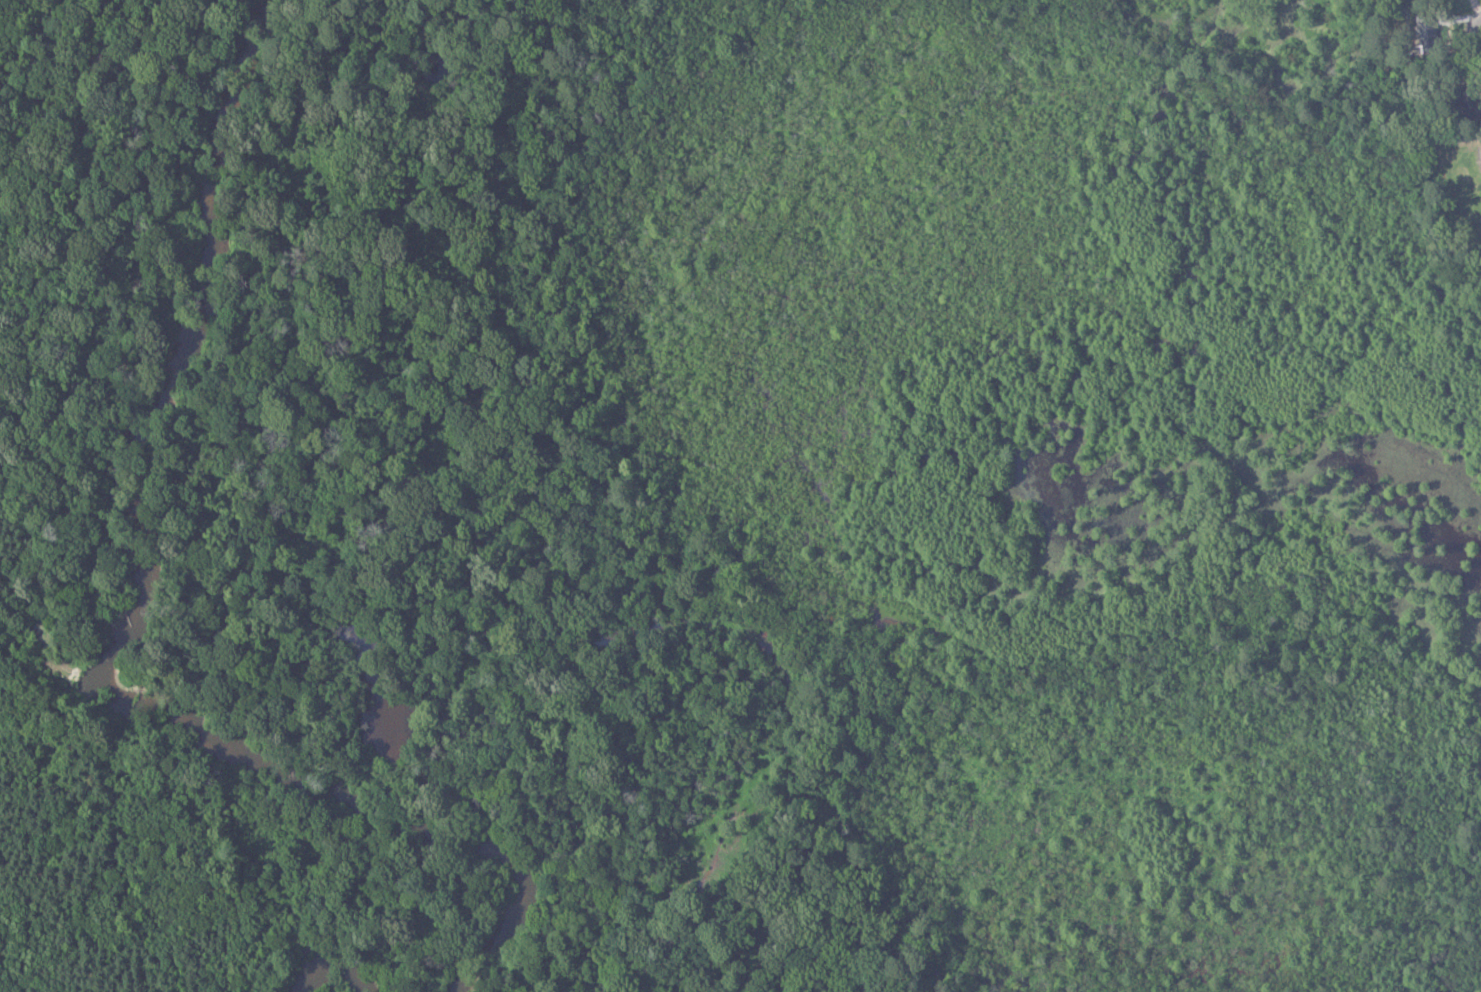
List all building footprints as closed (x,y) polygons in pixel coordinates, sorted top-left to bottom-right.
[(1409,52),(1434,52),(1434,26),(1416,26),(1417,47),(1409,47),(1409,52)]
